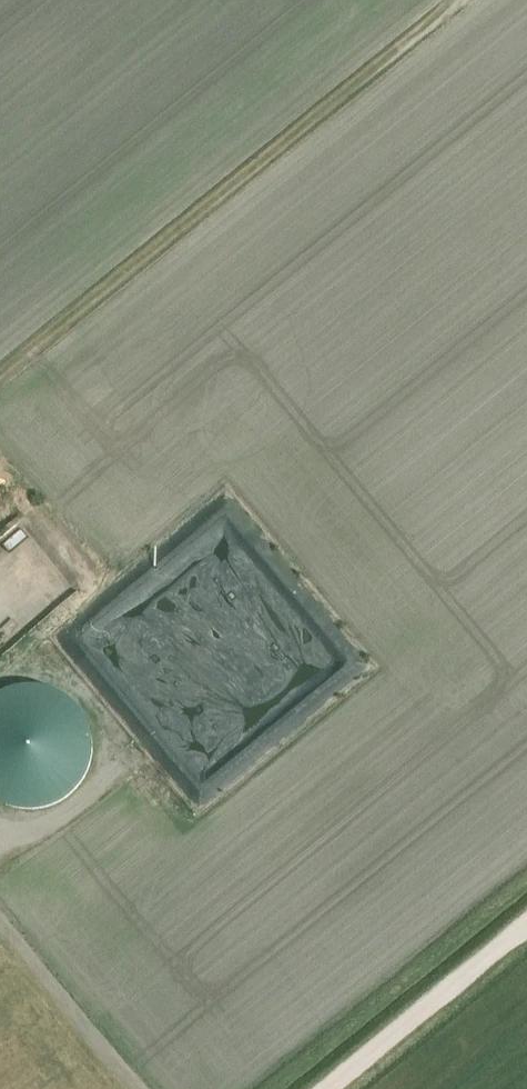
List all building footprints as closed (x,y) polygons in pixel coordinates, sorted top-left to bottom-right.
[(107,791),(89,681),(0,696),(0,809),(107,791)]
